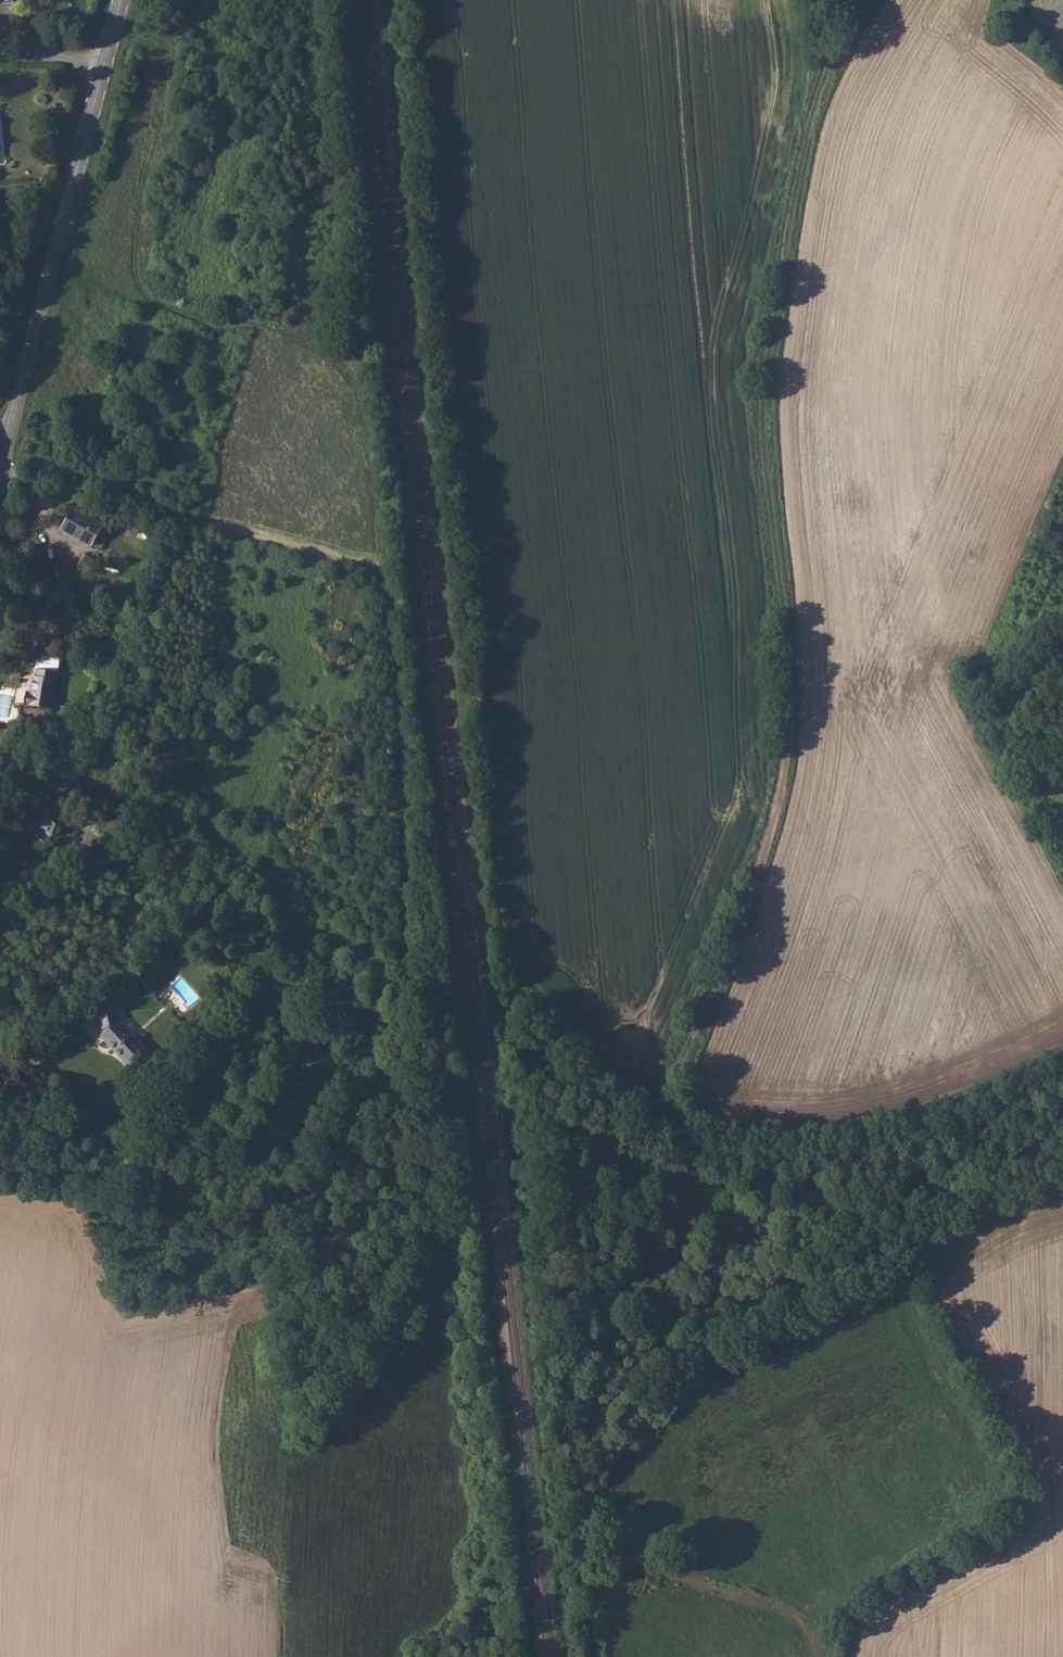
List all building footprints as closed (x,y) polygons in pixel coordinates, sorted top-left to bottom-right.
[(60,534),(92,551),(103,529),(71,512),(60,534)] [(27,703),(53,707),(58,670),(38,667),(37,676),(35,676),(32,692),(29,691),(27,703)] [(39,829),(47,842),(67,829),(47,793),(26,806),(33,818),(32,820),(37,830),(39,829)] [(98,1033),(125,1064),(142,1048),(116,1017),(113,1004),(94,1008),(97,1023),(99,1022),(99,1027),(98,1028),(101,1031),(98,1033)]
